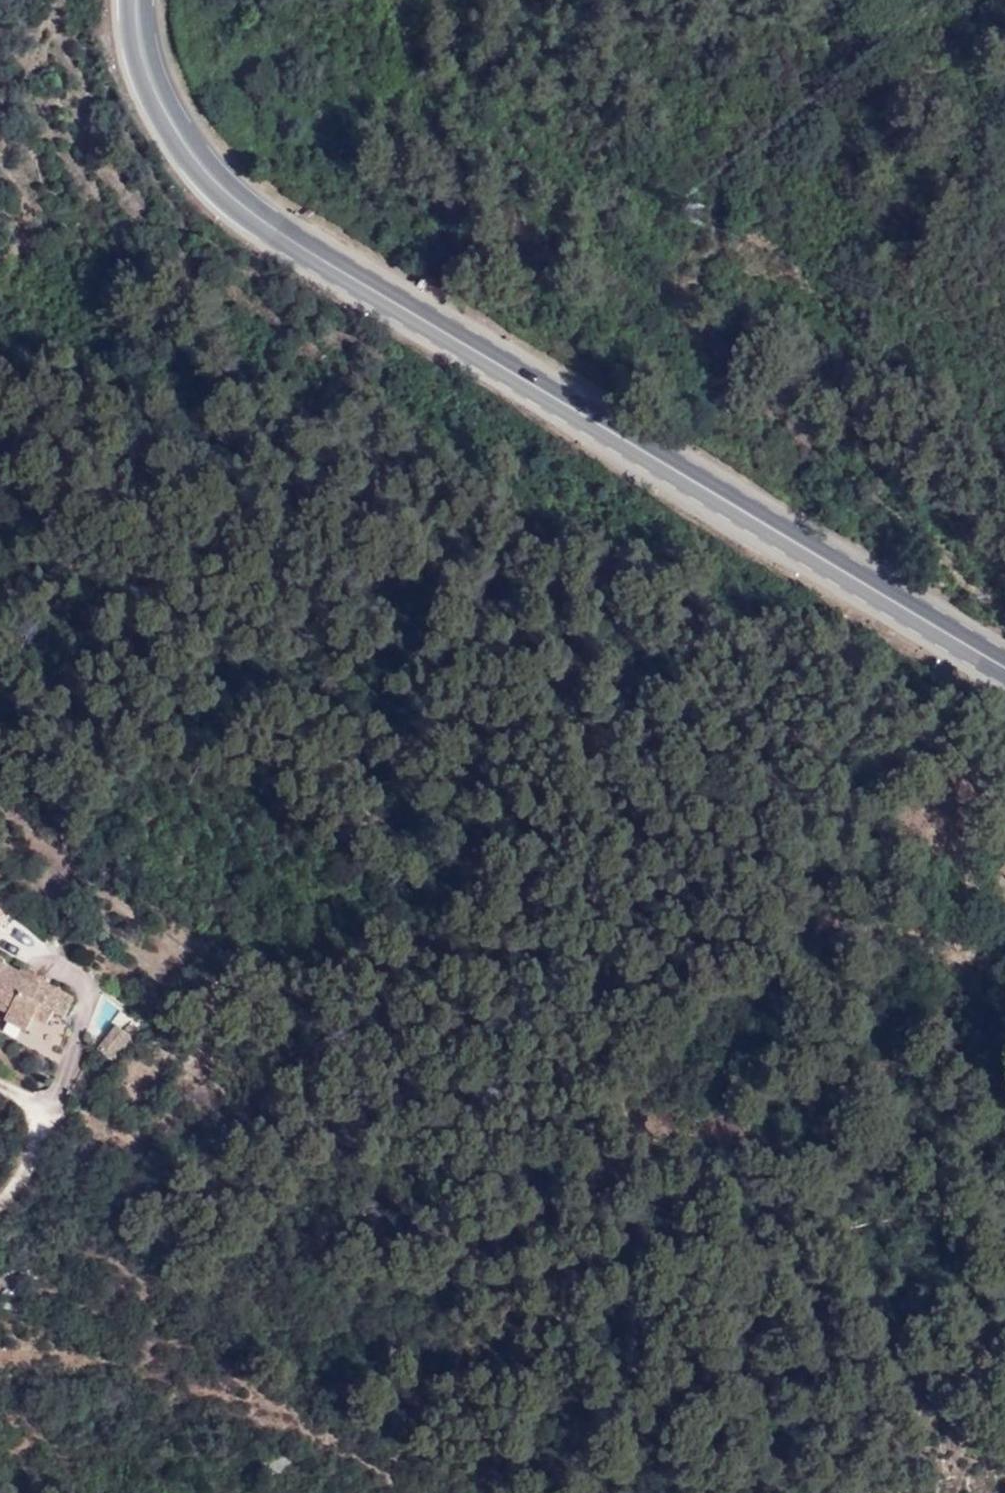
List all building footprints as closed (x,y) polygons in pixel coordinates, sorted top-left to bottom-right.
[(48,985),(45,991),(19,978),(21,974),(20,974),(20,973),(4,965),(6,961),(0,958),(0,1011),(9,1015),(6,1020),(27,1031),(34,1018),(47,1025),(54,1013),(66,1019),(76,1000),(48,985)] [(48,985),(21,971),(20,973),(20,974),(21,974),(19,978),(45,991),(48,985)] [(142,1025),(134,1018),(132,1021),(118,1045),(112,1055),(117,1058),(142,1025)] [(124,1030),(117,1024),(100,1046),(112,1055),(118,1045),(132,1021),(124,1030)]
